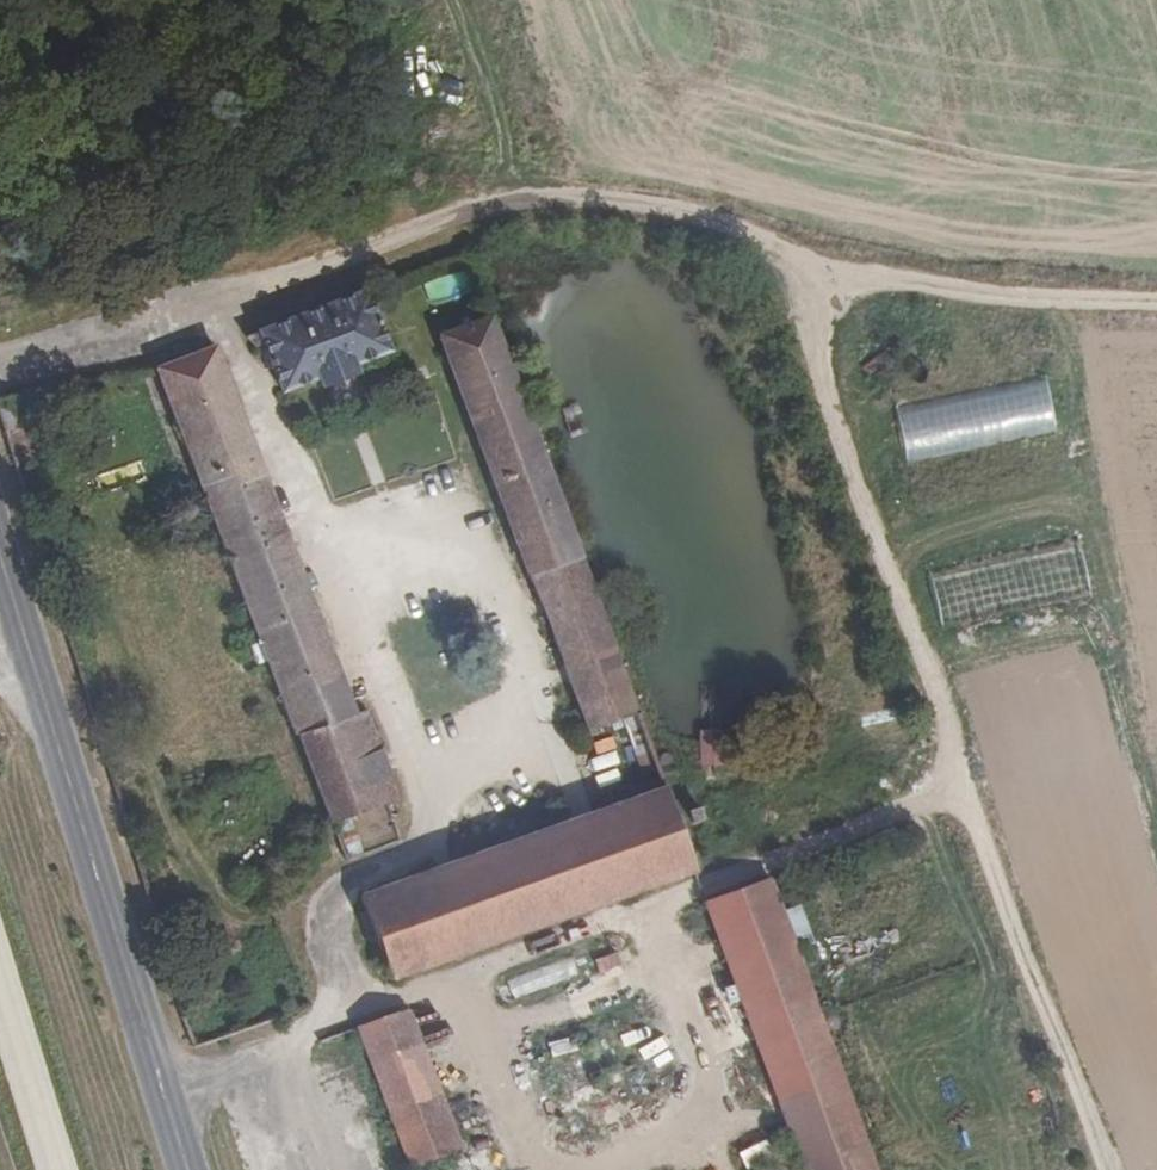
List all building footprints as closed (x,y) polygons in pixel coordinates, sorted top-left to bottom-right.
[(107,283),(89,290),(94,303),(112,296),(107,283)] [(366,291),(259,331),(282,393),(321,378),(323,381),(354,369),(352,365),(390,350),(366,291)] [(491,316),(439,336),(519,542),(571,524),(491,316)] [(213,351),(158,369),(332,824),(398,800),(366,712),(353,716),(213,351)] [(904,460),(1056,436),(1047,380),(895,404),(904,460)] [(0,399),(0,416),(5,431),(27,427),(18,395),(0,399)] [(571,524),(519,542),(586,736),(624,723),(638,718),(571,524)] [(939,625),(1090,599),(1080,542),(929,568),(939,625)] [(638,718),(624,723),(638,762),(652,756),(638,718)] [(391,980),(696,870),(666,790),(360,898),(391,980)] [(699,809),(689,812),(692,823),(703,820),(699,809)] [(706,904),(806,1169),(876,1169),(767,880),(706,904)] [(569,954),(505,981),(513,1000),(577,973),(569,954)] [(408,1010),(357,1029),(371,1067),(423,1048),(408,1010)] [(423,1048),(371,1067),(395,1130),(447,1112),(423,1048)] [(447,1112),(395,1130),(410,1168),(461,1150),(447,1112)] [(739,1152),(746,1169),(759,1169),(772,1164),(762,1142),(739,1152)]
